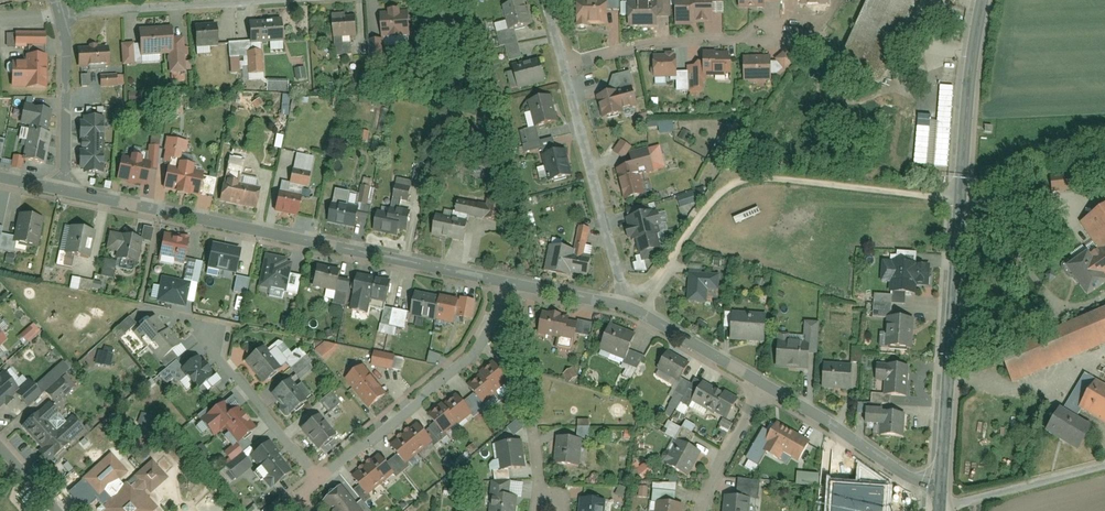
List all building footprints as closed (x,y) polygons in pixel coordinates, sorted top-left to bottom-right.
[(507,5),(512,29),(536,24),(531,0),(529,0),(507,5)] [(580,4),(581,27),(591,27),(591,24),(610,24),(610,9),(610,4),(600,4),(600,0),(589,0),(589,4),(580,4)] [(622,0),(610,0),(610,4),(610,9),(622,9),(622,0)] [(673,0),(659,0),(659,1),(659,16),(673,16),(673,0)] [(676,26),(694,26),(694,23),(694,0),(676,0),(676,26)] [(714,0),(694,0),(694,23),(700,23),(714,23),(714,13),(714,0)] [(725,13),(725,0),(714,0),(714,13),(725,13)] [(844,61),(883,79),(921,0),(874,0),(844,61)] [(659,1),(632,2),(632,26),(660,25),(659,16),(659,1)] [(410,8),(383,9),(385,37),(412,36),(410,8)] [(348,10),(334,10),(336,54),(353,53),(352,34),(359,34),(358,12),(348,13),(348,10)] [(231,42),(232,57),(248,56),(249,80),(266,79),(265,44),(283,43),(282,21),(253,21),(254,41),(231,42)] [(141,27),(142,64),(163,63),(162,53),(172,53),(173,72),(188,71),(186,34),(176,35),(176,25),(141,27)] [(195,27),(195,46),(217,45),(217,27),(195,27)] [(47,31),(18,31),(18,34),(18,46),(48,46),(47,31)] [(9,46),(18,46),(18,34),(9,34),(9,46)] [(370,41),(371,61),(387,59),(385,40),(370,41)] [(123,41),(125,65),(138,64),(136,41),(123,41)] [(108,43),(79,46),(81,69),(110,66),(108,43)] [(789,50),(779,59),(788,70),(799,60),(789,50)] [(732,52),(707,52),(707,63),(708,76),(732,76),(732,52)] [(13,75),(13,87),(48,87),(48,54),(29,54),(29,61),(15,61),(15,75),(13,75)] [(681,55),(656,55),(656,78),(681,78),(681,72),(681,55)] [(772,56),(746,57),(747,81),(773,80),(772,56)] [(516,63),(522,88),(548,82),(542,57),(516,63)] [(692,72),(692,91),(708,91),(708,76),(707,63),(692,63),(692,72)] [(294,68),(295,80),(305,79),(304,67),(294,68)] [(612,77),(616,92),(636,87),(632,72),(612,77)] [(692,72),(681,72),(681,78),(681,91),(692,91),(692,72)] [(80,75),(80,86),(90,85),(90,74),(80,75)] [(103,75),(103,87),(124,86),(124,74),(103,75)] [(268,76),(267,89),(289,90),(289,77),(268,76)] [(616,92),(600,96),(606,119),(642,109),(636,87),(616,92)] [(531,102),(537,127),(560,121),(553,96),(531,102)] [(167,113),(181,113),(181,101),(167,102),(167,113)] [(48,133),(53,110),(26,105),(23,123),(32,125),(31,129),(48,133)] [(81,121),(82,168),(85,168),(85,174),(106,173),(105,117),(85,118),(85,121),(81,121)] [(675,118),(651,122),(652,128),(661,126),(662,133),(676,131),(675,118)] [(48,133),(31,129),(25,157),(47,162),(52,134),(48,133)] [(624,140),(616,151),(625,158),(633,147),(624,140)] [(662,145),(633,152),(634,157),(619,161),(628,199),(646,195),(642,174),(667,168),(662,145)] [(545,153),(551,181),(574,176),(568,148),(545,153)] [(150,161),(119,154),(113,181),(144,187),(150,161)] [(15,155),(13,167),(23,169),(25,157),(15,155)] [(207,168),(168,160),(162,192),(200,200),(207,168)] [(264,183),(229,176),(223,203),(259,210),(264,183)] [(1070,191),(1070,178),(1049,178),(1049,191),(1070,191)] [(359,205),(370,208),(375,188),(364,186),(359,205)] [(702,188),(676,197),(679,207),(705,198),(702,188)] [(304,196),(277,190),(273,213),(299,218),(304,196)] [(363,208),(329,201),(324,224),(358,231),(363,208)] [(1080,223),(1097,250),(1071,267),(1088,293),(1104,282),(1104,207),(1080,223)] [(390,213),(378,211),(374,231),(405,238),(411,212),(391,208),(390,213)] [(470,219),(434,212),(429,233),(466,241),(470,219)] [(655,212),(629,218),(631,225),(629,225),(632,238),(639,237),(644,260),(665,255),(659,227),(664,226),(661,213),(656,214),(655,212)] [(15,252),(17,241),(41,246),(47,218),(22,213),(17,235),(0,232),(0,249),(15,252)] [(553,245),(547,271),(571,276),(572,272),(590,276),(595,256),(587,254),(593,226),(583,224),(577,251),(553,245)] [(97,231),(66,225),(59,255),(91,262),(97,231)] [(190,237),(164,232),(157,264),(183,269),(190,237)] [(143,239),(117,234),(112,260),(138,266),(143,239)] [(240,247),(212,241),(206,268),(235,274),(240,247)] [(280,258),(266,255),(259,289),(286,294),(292,264),(280,262),(280,258)] [(344,269),(313,262),(308,287),(339,293),(344,269)] [(929,264),(882,263),(881,284),(888,285),(888,294),(916,295),(916,288),(928,288),(929,264)] [(719,272),(686,272),(686,303),(707,303),(707,292),(718,292),(719,272)] [(392,280),(356,273),(349,309),(368,313),(370,300),(387,303),(392,280)] [(235,275),(232,292),(245,295),(249,278),(235,275)] [(71,276),(69,288),(90,292),(93,280),(71,276)] [(190,284),(162,278),(157,302),(185,307),(190,284)] [(459,301),(411,291),(406,314),(453,324),(454,317),(469,320),(473,302),(459,299),(459,301)] [(991,350),(1005,386),(1104,346),(1104,305),(991,350)] [(564,315),(545,311),(541,333),(560,337),(557,347),(574,350),(581,320),(563,317),(564,315)] [(766,313),(732,312),(731,341),(766,343),(766,313)] [(125,336),(137,324),(129,317),(117,329),(125,336)] [(166,332),(155,319),(136,334),(147,347),(160,362),(180,345),(168,330),(166,332)] [(579,333),(591,335),(594,322),(582,319),(579,333)] [(914,320),(886,319),(884,351),(912,352),(914,320)] [(700,321),(695,329),(703,333),(708,326),(700,321)] [(802,335),(776,334),(775,369),(808,371),(808,355),(816,355),(817,322),(802,322),(802,335)] [(32,323),(18,335),(25,343),(39,331),(32,323)] [(637,333),(612,323),(602,349),(628,358),(631,349),(637,333)] [(9,341),(0,331),(0,349),(9,341)] [(266,345),(248,361),(264,381),(288,361),(293,367),(307,355),(302,349),(294,355),(281,339),(269,349),(266,345)] [(325,341),(316,349),(327,360),(343,346),(325,341)] [(850,362),(860,362),(861,347),(851,346),(850,362)] [(626,363),(640,368),(645,354),(631,349),(628,358),(626,363)] [(376,350),(373,365),(395,370),(399,355),(376,350)] [(97,351),(95,364),(110,367),(112,353),(97,351)] [(691,362),(670,351),(660,369),(681,380),(683,377),(691,362)] [(429,352),(427,361),(437,364),(439,355),(429,352)] [(317,366),(307,355),(293,367),(303,378),(317,366)] [(172,366),(159,376),(173,392),(190,379),(200,391),(218,376),(200,356),(179,374),(172,366)] [(0,379),(0,409),(18,394),(29,407),(73,370),(65,361),(37,385),(32,379),(21,388),(8,372),(0,379)] [(511,380),(496,361),(482,372),(483,374),(497,391),(511,380)] [(367,363),(348,379),(374,409),(392,394),(367,363)] [(852,364),(823,363),(822,390),(851,391),(852,364)] [(909,366),(876,364),(874,383),(885,384),(884,397),(907,399),(909,366)] [(575,366),(566,372),(572,381),(581,375),(575,366)] [(497,391),(483,374),(470,385),(477,394),(485,404),(499,393),(497,391)] [(292,377),(273,392),(284,405),(281,408),(289,418),(314,397),(303,383),(299,386),(292,377)] [(669,402),(680,409),(684,402),(694,383),(683,377),(681,380),(669,402)] [(695,400),(705,382),(697,377),(694,383),(684,402),(691,406),(695,400)] [(695,400),(728,418),(739,398),(726,391),(725,393),(705,382),(695,400)] [(1089,389),(1078,408),(1104,423),(1104,394),(1089,389)] [(330,391),(318,401),(328,413),(340,403),(330,391)] [(465,403),(458,394),(432,414),(438,422),(446,433),(473,413),(465,403)] [(476,416),(487,407),(485,404),(477,394),(465,403),(473,413),(476,416)] [(54,401),(23,429),(53,463),(89,430),(75,414),(70,418),(54,401)] [(226,401),(202,419),(215,437),(229,427),(239,441),(256,428),(241,406),(234,411),(226,401)] [(905,412),(866,409),(865,427),(880,427),(879,439),(904,441),(905,412)] [(1094,427),(1064,409),(1051,431),(1081,449),(1094,427)] [(321,412),(302,427),(321,450),(340,435),(321,412)] [(725,418),(722,424),(731,429),(735,423),(725,418)] [(518,419),(507,426),(512,435),(523,428),(518,419)] [(591,419),(579,419),(579,425),(579,437),(591,436),(591,426),(591,419)] [(683,427),(670,420),(664,430),(677,438),(683,427)] [(812,441),(780,421),(763,449),(781,460),(787,452),(800,460),(812,441)] [(436,445),(448,436),(446,433),(438,422),(426,431),(435,443),(436,445)] [(426,431),(420,424),(393,445),(401,454),(408,464),(435,443),(426,431)] [(584,439),(559,436),(556,464),(582,467),(584,439)] [(271,440),(251,456),(274,486),(294,470),(271,440)] [(525,440),(498,443),(502,471),(528,467),(525,440)] [(663,460),(691,475),(703,453),(680,440),(673,454),(668,452),(663,460)] [(228,449),(223,454),(228,460),(238,451),(235,448),(231,452),(228,449)] [(83,479),(100,497),(102,495),(107,500),(97,509),(99,510),(153,510),(159,506),(150,496),(170,478),(154,461),(127,485),(122,479),(132,469),(115,450),(83,479)] [(381,454),(356,474),(371,494),(397,474),(389,463),(381,454)] [(399,476),(410,467),(408,464),(401,454),(389,463),(397,474),(399,476)] [(242,459),(226,472),(234,481),(250,468),(242,459)] [(648,463),(638,470),(645,478),(654,471),(648,463)] [(822,473),(800,471),(799,483),(821,485),(822,473)] [(759,500),(761,481),(742,479),(740,498),(752,499),(759,500)] [(493,510),(519,510),(520,496),(511,495),(512,482),(496,480),(493,510)] [(656,482),(655,489),(678,491),(679,482),(656,482)] [(880,482),(859,482),(859,510),(862,510),(891,510),(880,509),(880,501),(879,501),(880,482)] [(345,486),(325,501),(333,510),(364,510),(345,486)] [(650,487),(642,486),(641,497),(649,497),(650,487)] [(678,491),(655,489),(654,502),(659,502),(677,503),(678,491)] [(583,497),(582,510),(607,510),(608,499),(583,497)] [(727,497),(726,510),(751,510),(752,499),(740,498),(727,497)] [(659,502),(658,510),(684,510),(685,504),(677,503),(659,502)]
